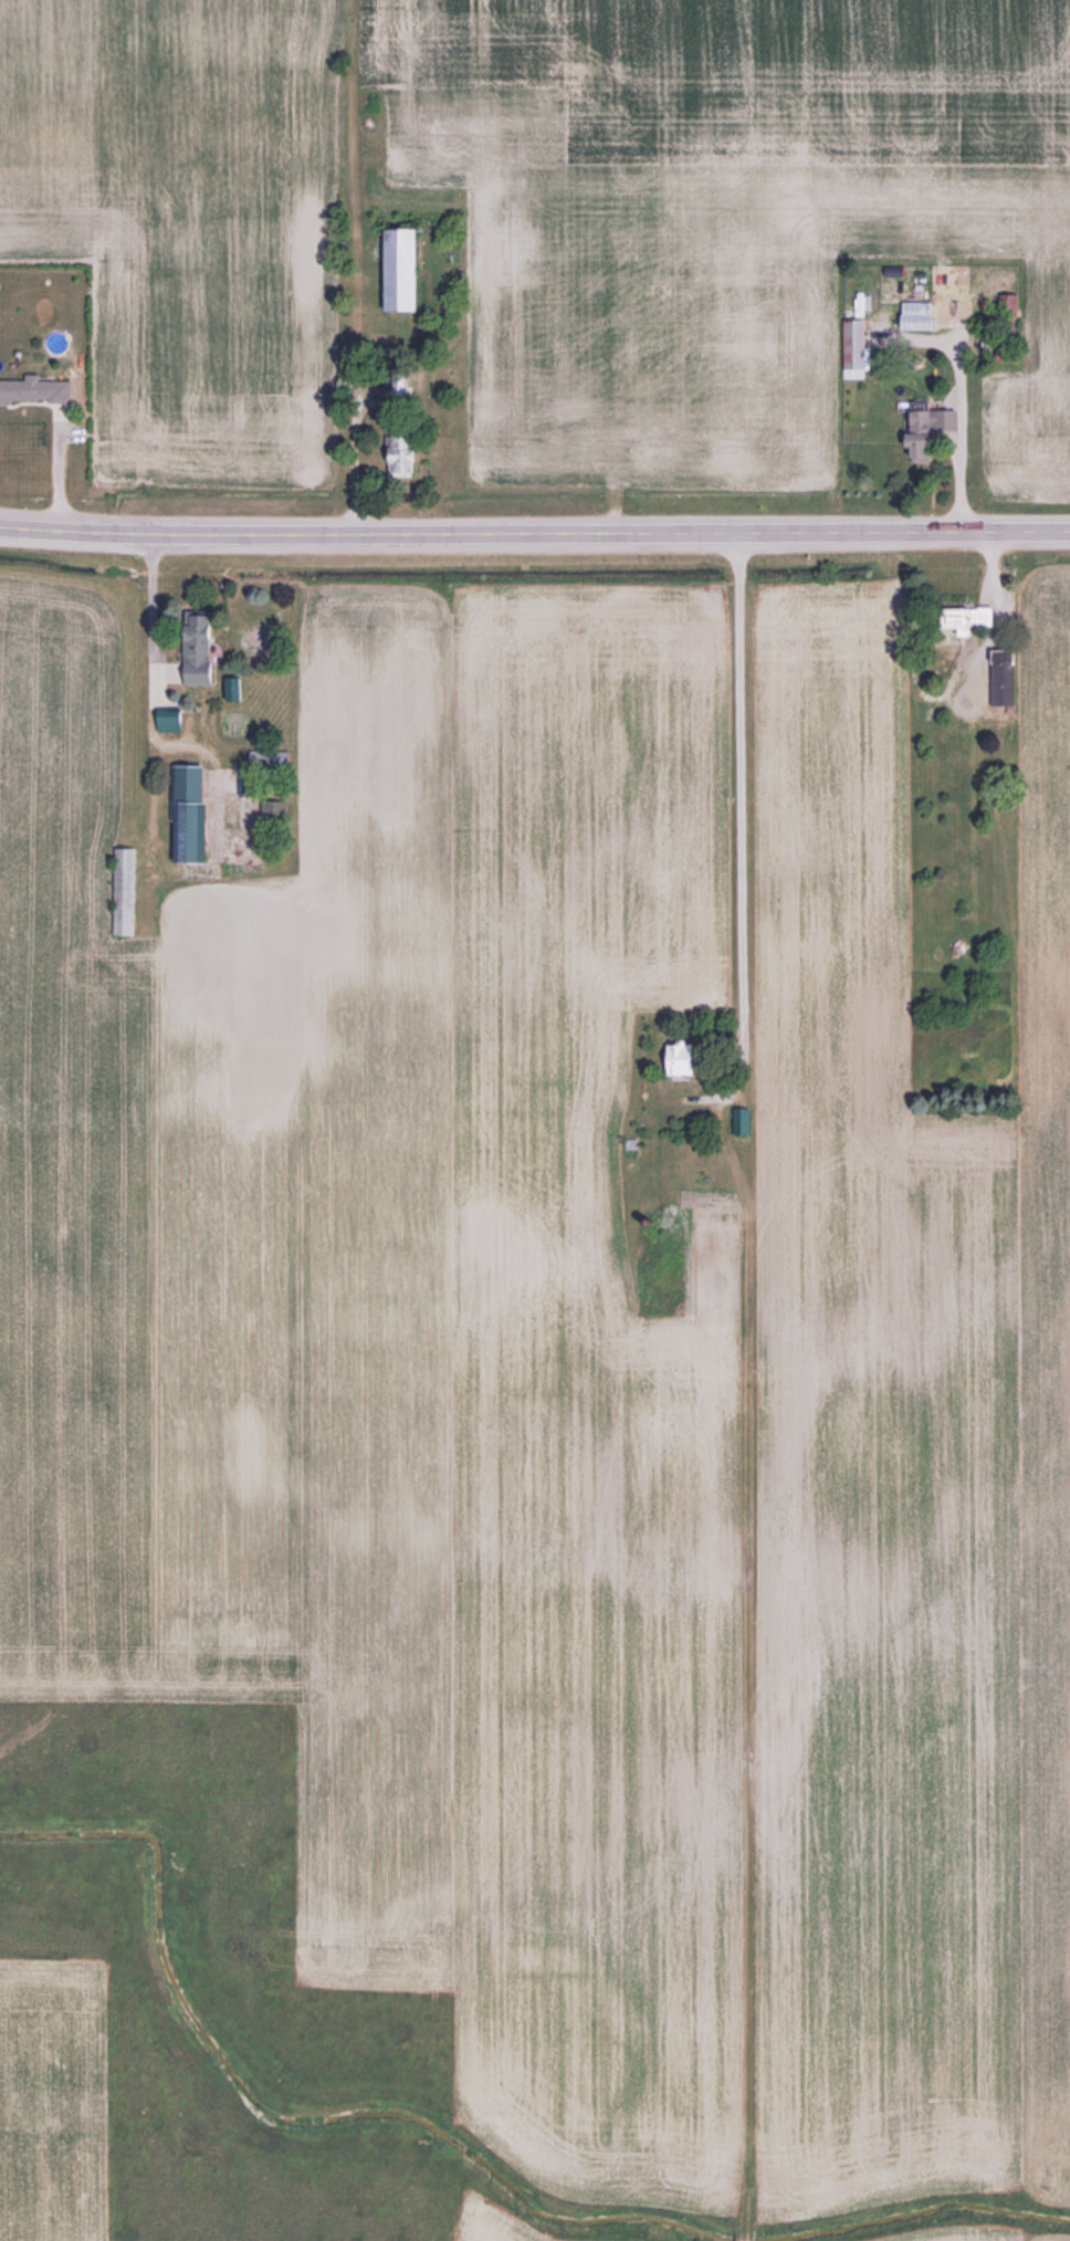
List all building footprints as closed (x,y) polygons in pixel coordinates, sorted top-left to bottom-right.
[(423,312),(423,229),(391,229),(391,312),(423,312)] [(846,370),(868,370),(868,319),(846,319),(846,370)] [(0,380),(0,405),(76,405),(76,381),(43,381),(43,375),(30,375),(30,380),(0,380)] [(952,410),(916,410),(915,457),(926,457),(926,443),(936,443),(936,432),(952,432),(952,410)] [(421,475),(421,435),(392,434),(392,475),(421,475)] [(984,636),(984,628),(997,628),(997,606),(951,606),(951,628),(969,628),(969,636),(984,636)] [(189,685),(219,685),(219,615),(189,615),(189,685)] [(1020,649),(993,649),(993,706),(1020,706),(1020,649)] [(160,732),(187,732),(187,709),(160,709),(160,732)] [(212,765),(178,765),(177,862),(211,862),(212,765)] [(139,937),(139,848),(118,848),(118,937),(139,937)] [(706,1043),(671,1042),(670,1077),(705,1078),(706,1043)] [(754,1120),(748,1120),(748,1109),(736,1109),(736,1136),(754,1136),(754,1120)]
